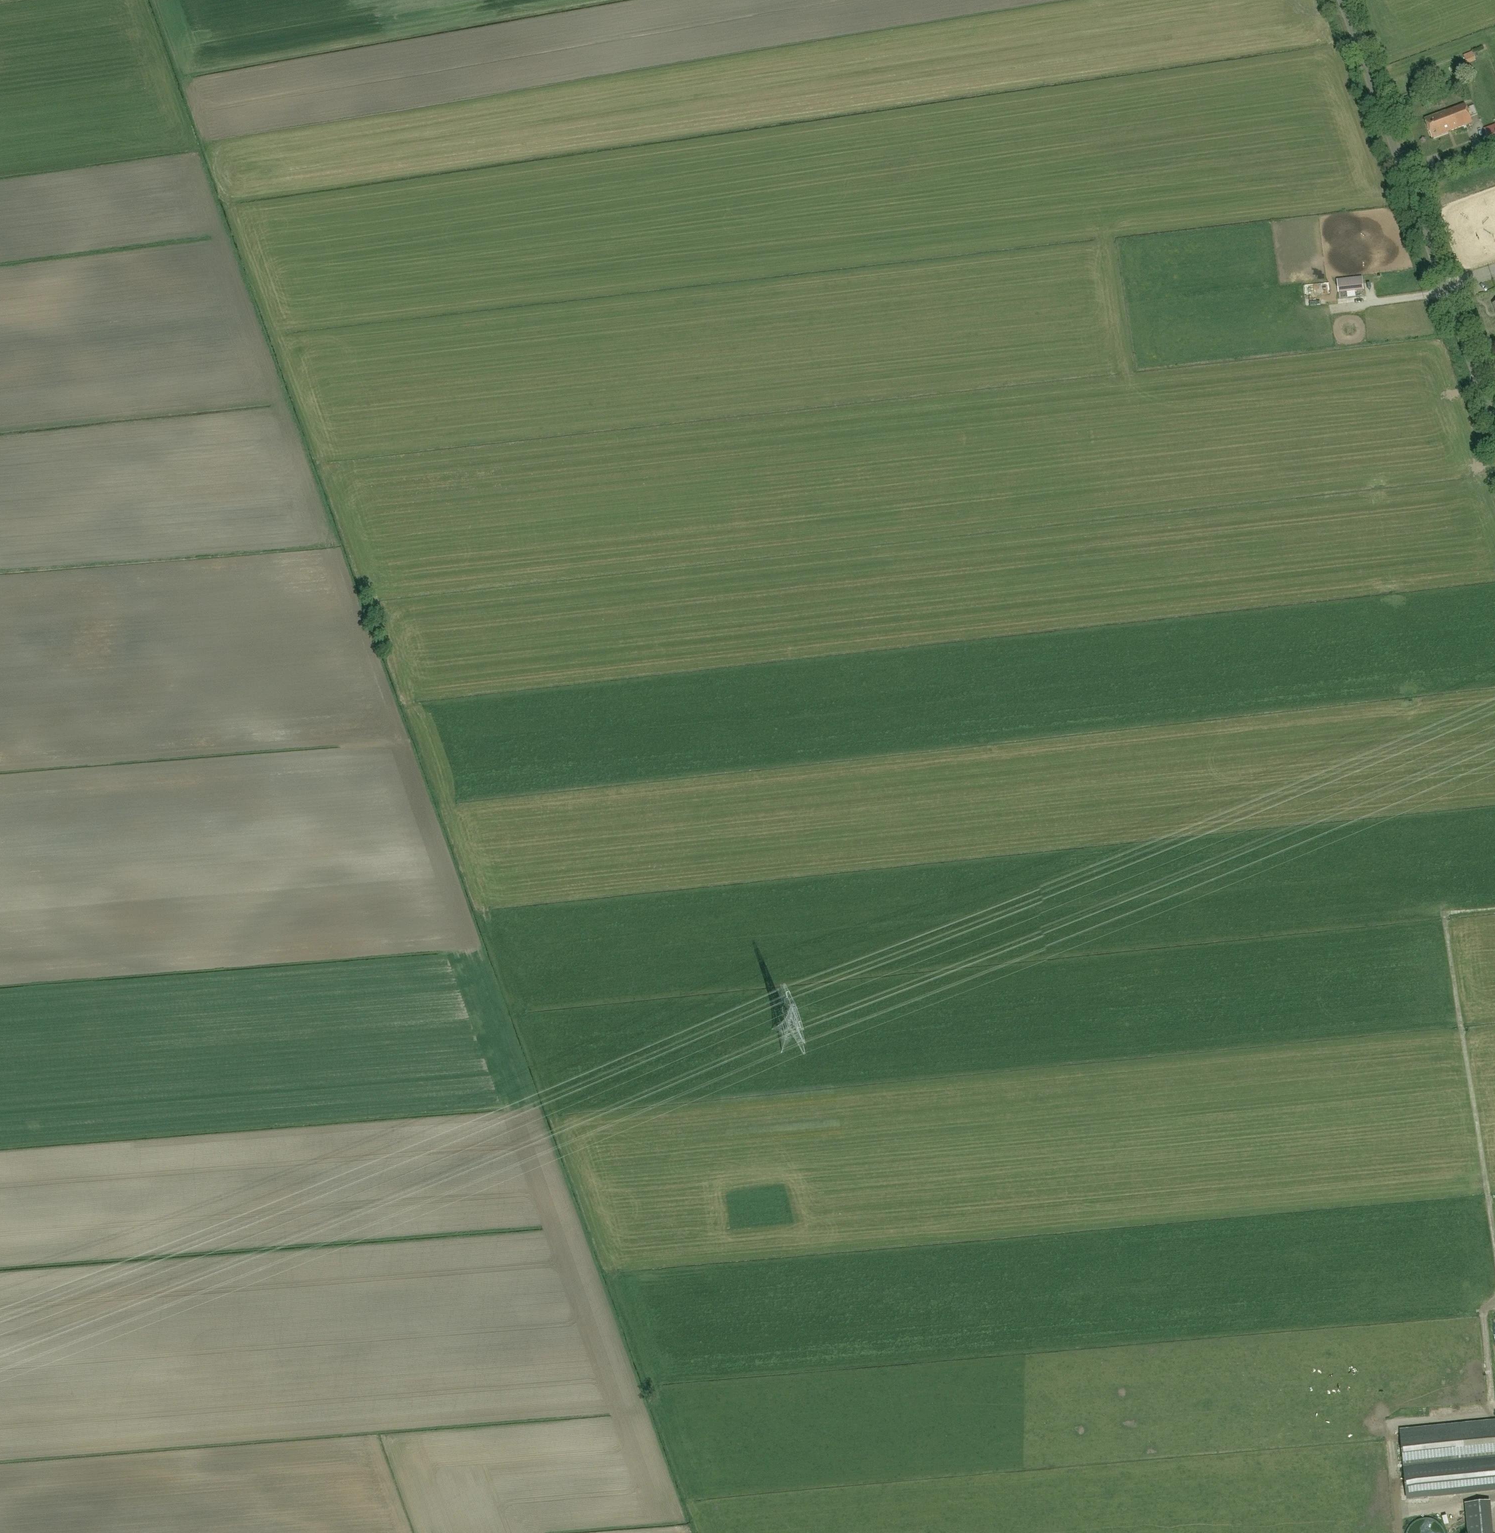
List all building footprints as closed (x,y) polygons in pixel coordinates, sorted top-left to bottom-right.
[(1465,104),(1424,120),(1432,138),(1472,123),(1465,104)] [(1485,129),(1491,145),(1494,144),(1494,125),(1485,129)] [(1363,279),(1338,281),(1339,294),(1340,299),(1364,296),(1363,291),(1364,291),(1363,279)] [(1400,1429),(1406,1498),(1494,1490),(1494,1420),(1400,1429)] [(1464,1504),(1467,1532),(1493,1532),(1491,1501),(1464,1504)]
